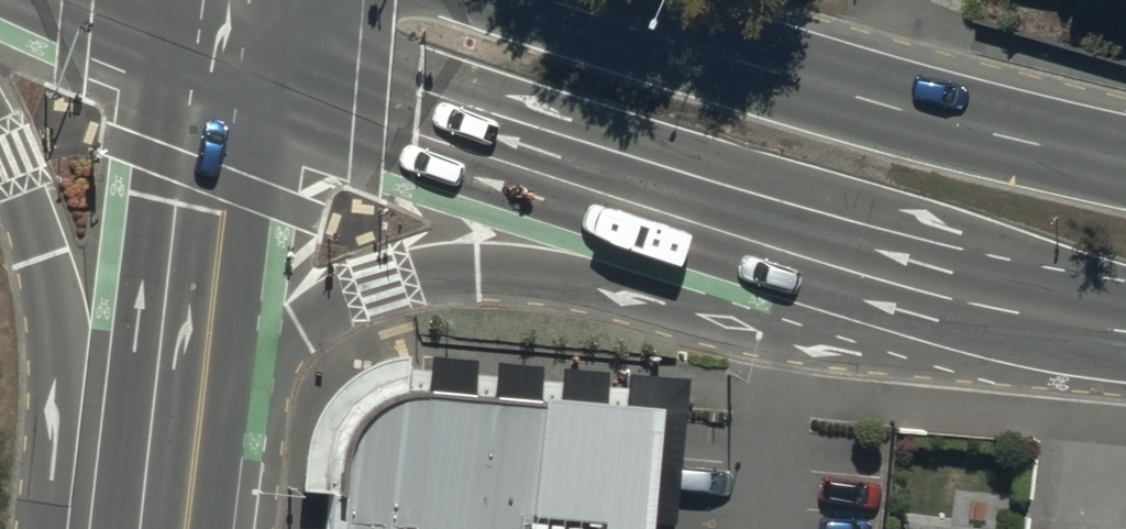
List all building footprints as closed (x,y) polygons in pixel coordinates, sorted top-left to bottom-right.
[(322,528),(636,528),(637,509),(640,480),(643,449),(646,410),(647,398),(617,395),(597,394),(552,390),(530,389),(486,385),(466,383),(423,380),(399,381),(388,382),(376,387),(364,394),(357,401),(349,409),(341,422),(336,433),(331,445),(327,464),(325,485),(322,528)]
